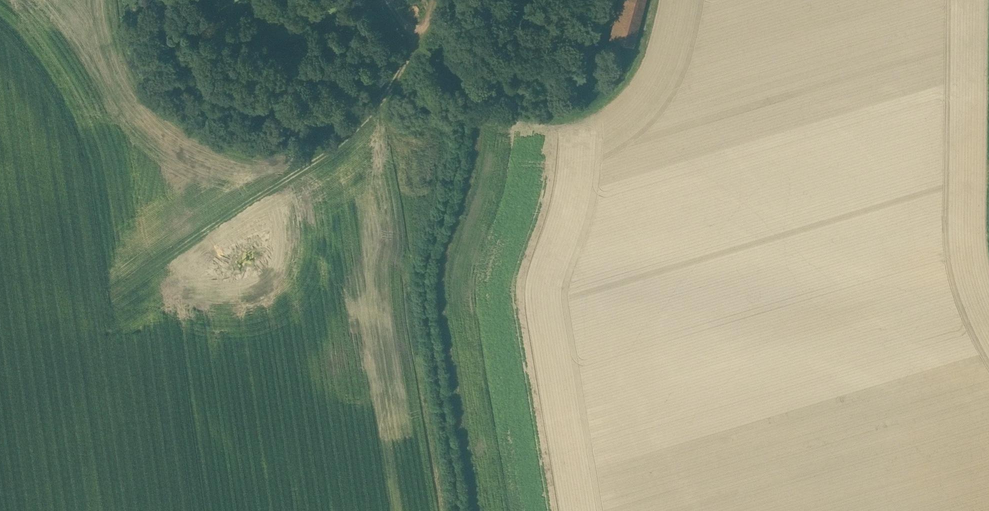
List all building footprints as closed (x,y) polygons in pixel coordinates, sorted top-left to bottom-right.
[(610,38),(633,44),(644,0),(619,0),(610,38)] [(374,80),(383,84),(388,72),(379,68),(374,80)] [(491,72),(484,68),(478,79),(485,83),(491,72)]
